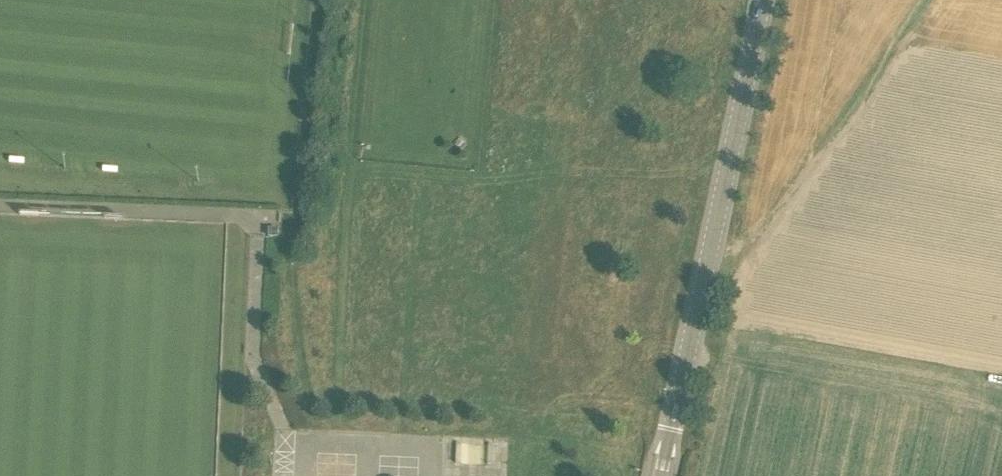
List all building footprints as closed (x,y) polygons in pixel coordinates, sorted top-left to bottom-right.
[(271,226),(270,235),(278,235),(278,226),(271,226)]
